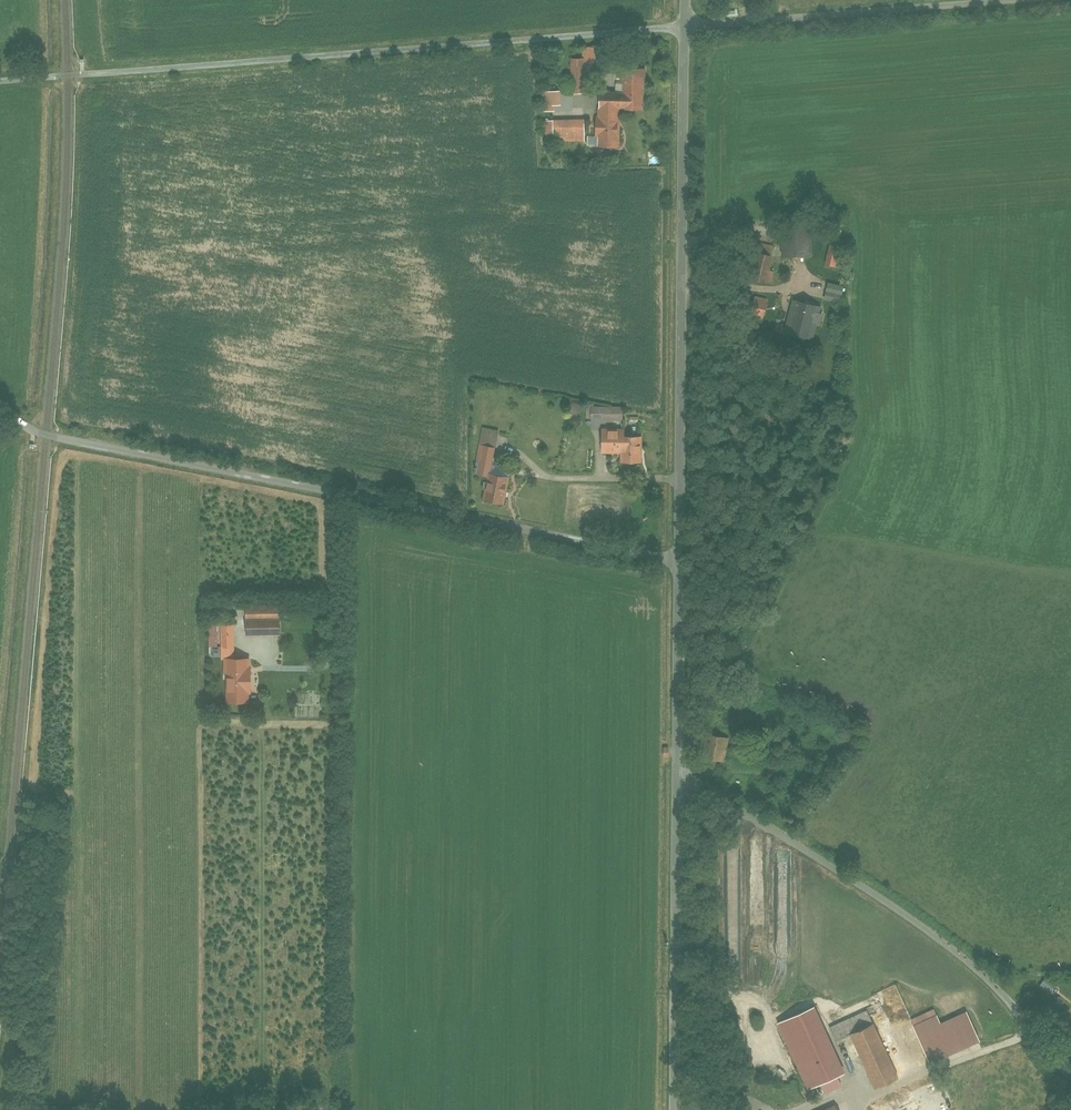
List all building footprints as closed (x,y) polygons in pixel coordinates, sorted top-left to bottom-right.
[(603,65),(602,42),(586,43),(586,57),(586,66),(603,65)] [(586,57),(572,57),(573,92),(587,91),(586,66),(586,57)] [(626,95),(601,94),(600,144),(623,145),(624,107),(646,107),(647,58),(627,58),(626,95)] [(565,89),(545,90),(546,110),(559,110),(559,103),(566,103),(565,89)] [(586,119),(546,120),(547,139),(586,139),(586,119)] [(815,221),(786,224),(789,255),(818,253),(815,221)] [(847,239),(836,236),(829,262),(840,265),(847,239)] [(767,254),(760,279),(774,283),(781,258),(767,254)] [(848,285),(833,281),(830,290),(845,293),(848,285)] [(845,293),(830,290),(828,300),(843,304),(845,293)] [(763,322),(770,298),(757,295),(750,318),(763,322)] [(825,305),(798,298),(788,333),(816,340),(825,305)] [(626,404),(596,405),(596,419),(626,418),(626,404)] [(485,426),(483,442),(498,445),(501,428),(485,426)] [(631,428),(607,428),(608,451),(625,450),(626,461),(646,460),(646,433),(631,433),(631,428)] [(498,445),(483,442),(478,472),(493,475),(494,470),(498,445)] [(489,499),(508,502),(513,473),(494,470),(493,475),(489,499)] [(285,603),(250,603),(250,617),(285,616),(285,603)] [(285,616),(250,617),(250,633),(285,633),(285,616)] [(210,618),(210,646),(218,646),(218,618),(210,618)] [(239,624),(228,623),(228,646),(239,646),(239,624)] [(254,657),(229,656),(228,701),(253,701),(253,692),(258,692),(258,666),(254,666),(254,657)] [(731,736),(709,731),(704,756),(726,761),(731,736)] [(1047,975),(1040,985),(1052,993),(1059,983),(1047,975)] [(886,1010),(883,1002),(870,1007),(871,1010),(874,1016),(886,1010)] [(822,1006),(785,1022),(813,1086),(850,1070),(822,1006)] [(915,1018),(918,1024),(942,1013),(939,1006),(915,1018)] [(942,1013),(918,1024),(935,1062),(986,1039),(973,1009),(946,1021),(942,1013)] [(871,1010),(834,1027),(839,1038),(876,1021),(874,1016),(871,1010)] [(881,1089),(903,1079),(877,1023),(855,1033),(881,1089)]
